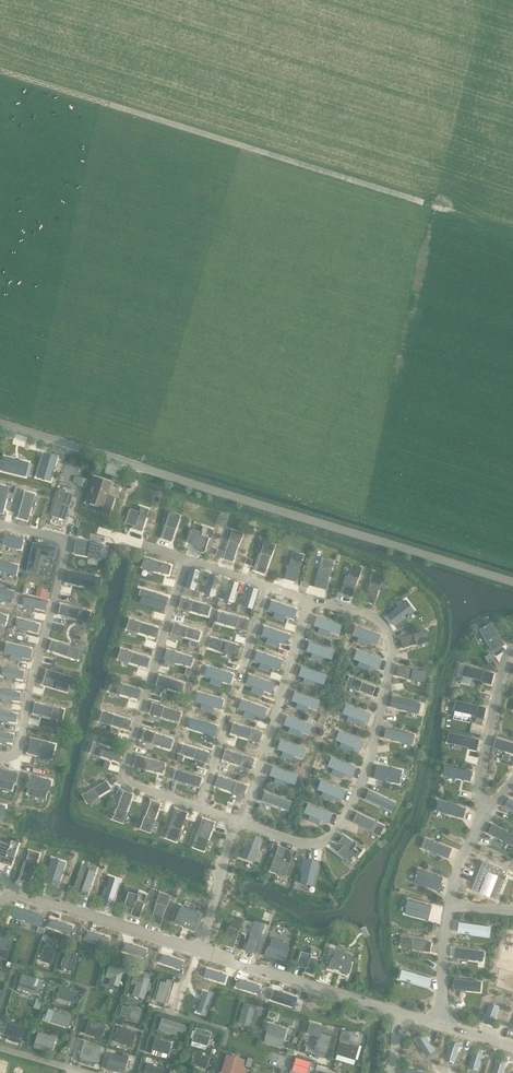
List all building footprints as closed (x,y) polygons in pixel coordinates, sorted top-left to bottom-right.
[(44,454),(37,477),(50,481),(57,458),(51,456),(52,455),(49,455),(44,454)] [(5,457),(1,471),(25,476),(26,471),(27,471),(28,469),(27,468),(28,463),(5,457)] [(75,476),(73,482),(86,486),(87,480),(79,478),(75,476)] [(94,478),(86,503),(102,507),(100,514),(109,516),(115,498),(108,496),(107,496),(111,483),(94,478)] [(2,514),(9,488),(0,485),(0,513),(2,514)] [(60,490),(52,515),(64,519),(72,494),(60,490)] [(25,492),(18,518),(27,520),(34,494),(25,492)] [(130,508),(125,523),(134,526),(133,529),(141,532),(149,510),(140,507),(139,511),(130,508)] [(166,526),(162,539),(171,542),(175,529),(176,529),(180,517),(170,513),(166,526)] [(193,528),(188,543),(197,545),(195,550),(204,552),(212,529),(203,527),(202,531),(193,528)] [(232,531),(223,559),(232,562),(238,544),(239,545),(242,534),(232,531)] [(10,537),(8,546),(21,549),(23,540),(10,537)] [(77,540),(75,554),(99,558),(100,552),(101,552),(102,549),(101,549),(101,545),(77,540)] [(265,542),(255,571),(264,574),(270,556),(271,556),(274,545),(265,542)] [(33,544),(27,571),(29,571),(29,572),(34,573),(35,572),(36,573),(40,555),(54,557),(56,548),(33,544)] [(292,555),(286,580),(296,582),(302,557),(292,555)] [(146,559),(143,567),(154,570),(153,571),(168,575),(171,566),(146,559)] [(323,559),(316,587),(326,590),(330,572),(333,561),(323,559)] [(3,563),(1,572),(16,575),(18,566),(3,563)] [(39,571),(50,574),(52,565),(41,563),(39,571)] [(352,564),(342,593),(351,597),(357,579),(358,579),(362,568),(352,564)] [(190,571),(185,588),(194,590),(198,574),(190,571)] [(67,572),(65,582),(76,584),(76,585),(80,586),(80,585),(95,588),(97,577),(67,572)] [(370,583),(364,601),(373,604),(379,587),(380,587),(383,575),(373,572),(370,583)] [(209,577),(204,594),(213,596),(218,580),(209,577)] [(228,583),(223,600),(232,602),(237,586),(228,583)] [(12,601),(14,592),(0,589),(0,598),(12,601)] [(248,589),(243,606),(252,609),(256,592),(248,589)] [(37,590),(36,596),(48,599),(49,593),(45,592),(37,590)] [(142,597),(140,603),(163,610),(167,598),(144,590),(142,597)] [(25,597),(23,605),(44,610),(46,602),(25,597)] [(182,597),(179,607),(208,616),(210,607),(193,601),(193,600),(182,597)] [(406,600),(386,615),(395,626),(414,611),(406,600)] [(272,601),(269,610),(273,612),(285,616),(293,619),(296,610),(272,601)] [(60,605),(58,615),(77,619),(87,621),(90,611),(79,609),(60,605)] [(220,613),(217,622),(234,627),(245,630),(247,619),(237,616),(237,617),(220,613)] [(317,617),(314,626),(338,634),(341,625),(317,617)] [(18,619),(16,627),(36,632),(37,631),(39,626),(38,624),(18,619)] [(130,619),(127,629),(156,638),(159,628),(141,623),(141,622),(130,619)] [(492,622),(480,629),(493,651),(504,645),(492,622)] [(173,624),(170,634),(183,638),(184,636),(198,641),(201,632),(173,624)] [(355,626),(352,635),(377,644),(380,635),(355,626)] [(264,627),(261,636),(286,644),(289,635),(264,627)] [(426,630),(400,638),(403,648),(415,644),(429,640),(426,630)] [(212,638),(209,648),(221,651),(235,655),(238,645),(212,638)] [(51,641),(48,650),(78,659),(77,658),(80,649),(69,646),(51,641)] [(309,642),(306,651),(331,660),(334,651),(309,642)] [(6,644),(4,653),(30,659),(32,649),(6,644)] [(122,649),(118,659),(147,668),(150,658),(132,653),(132,652),(122,649)] [(165,650),(162,659),(178,664),(178,663),(190,667),(193,658),(165,650)] [(357,650),(354,659),(378,669),(382,660),(357,650)] [(257,652),(254,661),(279,669),(282,660),(257,652)] [(399,666),(397,676),(410,679),(424,681),(426,671),(399,666)] [(208,667),(205,676),(230,684),(233,675),(208,667)] [(302,667),(299,676),(323,684),(326,676),(302,667)] [(465,667),(462,676),(485,681),(485,682),(492,684),(494,674),(465,667)] [(3,668),(1,676),(22,680),(24,672),(3,668)] [(47,671),(43,684),(66,691),(70,678),(47,671)] [(159,676),(156,685),(167,688),(181,692),(184,683),(159,676)] [(249,676),(246,685),(271,693),(274,684),(249,676)] [(349,676),(346,685),(358,690),(372,696),(375,687),(362,682),(362,681),(349,676)] [(113,680),(110,691),(138,699),(141,690),(123,684),(123,683),(113,680)] [(19,701),(20,693),(0,690),(0,699),(19,701)] [(295,692),(292,701),(316,710),(319,701),(295,692)] [(198,693),(195,702),(220,709),(223,700),(198,693)] [(393,698),(391,707),(418,713),(420,704),(393,698)] [(242,700),(239,709),(263,718),(266,709),(242,700)] [(456,701),(454,711),(478,716),(477,717),(484,719),(486,708),(456,701)] [(34,703),(32,713),(50,717),(51,717),(61,719),(63,709),(53,707),(34,703)] [(153,703),(150,713),(178,722),(181,713),(163,707),(164,706),(153,703)] [(346,705),(343,714),(367,723),(370,714),(346,705)] [(16,722),(17,714),(0,712),(0,720),(16,722)] [(103,712),(100,721),(128,730),(131,721),(113,716),(113,715),(103,712)] [(287,716),(284,725),(309,734),(312,725),(287,716)] [(191,719),(188,728),(208,734),(208,735),(214,736),(216,731),(215,730),(216,726),(191,719)] [(233,723),(230,733),(247,739),(258,742),(261,732),(250,728),(250,729),(233,723)] [(387,729),(385,738),(411,744),(413,735),(387,729)] [(145,730),(141,741),(151,743),(170,749),(173,740),(155,734),(155,733),(145,730)] [(339,732),(336,740),(360,750),(363,741),(339,732)] [(12,743),(14,735),(0,733),(0,741),(12,743)] [(450,733),(448,743),(471,748),(471,749),(477,750),(479,740),(450,733)] [(494,748),(512,753),(512,744),(497,738),(494,748)] [(31,739),(28,753),(51,758),(53,753),(53,750),(54,745),(31,739)] [(280,740),(277,749),(302,758),(305,749),(280,740)] [(94,743),(90,754),(99,757),(100,756),(119,762),(122,753),(104,747),(105,746),(94,743)] [(182,745),(180,754),(192,758),(192,759),(205,763),(208,752),(195,748),(195,749),(182,745)] [(225,750),(222,760),(250,769),(253,758),(242,755),(225,750)] [(138,756),(135,767),(147,770),(162,774),(165,764),(138,756)] [(331,758),(328,766),(352,776),(355,767),(331,758)] [(378,765),(375,778),(398,784),(399,779),(400,776),(401,771),(378,765)] [(445,767),(444,775),(465,780),(470,781),(472,772),(447,766),(445,766),(445,767)] [(273,767),(270,775),(274,777),(286,781),(294,784),(297,775),(273,767)] [(11,789),(13,782),(14,782),(15,783),(18,773),(0,768),(0,787),(11,789)] [(176,771),(173,779),(198,787),(201,778),(176,771)] [(30,776),(28,786),(30,786),(31,786),(29,794),(44,797),(46,790),(47,791),(49,791),(51,781),(30,776)] [(218,776),(214,786),(242,796),(245,785),(235,782),(234,782),(218,776)] [(105,780),(82,795),(87,804),(98,797),(97,797),(111,789),(105,780)] [(321,781),(318,789),(342,799),(345,791),(321,781)] [(116,808),(113,818),(123,822),(133,794),(123,791),(117,809),(116,808)] [(370,791),(366,799),(391,811),(395,803),(370,791)] [(265,792),(262,801),(287,810),(291,802),(265,792)] [(144,818),(140,828),(151,832),(160,804),(151,801),(145,817),(145,818),(144,818)] [(440,802),(437,811),(458,817),(464,818),(466,809),(441,802),(439,801),(439,802),(440,802)] [(308,804),(304,813),(328,823),(332,814),(308,804)] [(170,827),(167,837),(177,841),(187,813),(177,810),(171,827),(170,827)] [(357,813),(352,822),(369,830),(378,836),(384,826),(374,821),(373,821),(357,813)] [(197,837),(194,846),(204,850),(208,840),(214,823),(204,819),(198,837),(197,837)] [(489,833),(512,845),(512,834),(493,825),(489,833)] [(248,834),(240,857),(247,860),(253,862),(262,839),(248,834)] [(343,846),(338,853),(348,861),(354,854),(357,857),(363,850),(344,835),(338,842),(343,846)] [(422,848),(449,858),(453,849),(452,848),(452,849),(438,844),(439,843),(433,841),(433,842),(427,840),(424,848),(422,848)] [(4,858),(2,863),(11,866),(16,851),(8,849),(10,844),(0,841),(0,857),(4,858)] [(279,847),(270,872),(284,877),(293,852),(279,847)] [(26,861),(20,879),(30,883),(39,855),(30,852),(27,861),(26,861)] [(52,859),(44,882),(57,886),(65,863),(52,859)] [(305,859),(300,882),(304,883),(307,884),(313,885),(318,862),(305,859)] [(484,861),(472,890),(498,900),(506,879),(501,877),(504,870),(484,861)] [(83,868),(74,891),(87,896),(95,872),(83,868)] [(417,877),(415,882),(438,891),(443,878),(420,869),(418,874),(417,874),(416,876),(417,877)] [(108,883),(101,905),(110,908),(119,881),(115,880),(115,879),(109,877),(107,883),(108,883)] [(128,893),(124,906),(133,909),(131,915),(139,918),(147,895),(138,892),(137,896),(128,893)] [(156,904),(150,921),(160,925),(166,907),(167,907),(170,897),(160,893),(156,904)] [(406,908),(405,913),(429,919),(432,906),(409,900),(407,906),(406,905),(405,908),(406,908)] [(180,906),(173,923),(176,924),(193,931),(199,914),(183,907),(180,906)] [(13,913),(12,917),(38,925),(41,916),(15,908),(14,910),(13,910),(13,912),(13,913)] [(229,928),(223,945),(233,948),(238,931),(239,931),(242,920),(232,916),(228,927),(229,928)] [(51,919),(49,927),(70,934),(72,926),(51,919)] [(249,939),(245,951),(254,954),(258,942),(264,925),(253,922),(248,938),(249,939)] [(462,923),(460,932),(488,936),(488,927),(462,923)] [(31,956),(38,934),(26,931),(20,953),(31,956)] [(88,931),(86,939),(106,946),(109,938),(88,931)] [(6,960),(10,945),(12,939),(0,935),(0,958),(6,960)] [(402,937),(403,937),(402,947),(412,948),(412,949),(430,952),(432,942),(414,939),(402,937)] [(267,947),(264,955),(285,962),(287,953),(285,952),(287,944),(270,939),(267,947)] [(45,945),(40,961),(51,964),(56,948),(53,947),(54,943),(47,941),(45,945)] [(126,943),(123,951),(144,957),(146,949),(126,943)] [(456,949),(455,957),(483,961),(484,952),(456,949)] [(302,951),(297,966),(305,969),(304,972),(313,975),(320,953),(312,950),(311,954),(302,951)] [(330,958),(327,967),(348,974),(352,964),(350,964),(349,964),(352,956),(334,950),(331,958),(330,958)] [(66,951),(61,967),(72,971),(77,955),(66,951)] [(162,955),(160,962),(180,969),(183,961),(162,955)] [(86,967),(85,974),(94,977),(99,959),(88,956),(85,967),(86,967)] [(107,972),(105,977),(110,978),(108,984),(118,987),(124,970),(109,965),(107,972)] [(207,969),(205,977),(224,983),(227,975),(207,969)] [(403,971),(400,979),(407,981),(410,982),(429,987),(431,978),(432,979),(432,978),(430,978),(403,971),(403,970),(401,970),(403,971)] [(22,974),(18,988),(36,994),(37,993),(40,994),(44,981),(22,974)] [(133,978),(131,983),(136,984),(132,996),(144,999),(149,983),(133,978)] [(160,981),(155,999),(165,1003),(172,981),(167,979),(166,983),(160,981)] [(239,979),(237,987),(256,993),(258,992),(259,987),(258,985),(239,979)] [(455,980),(454,989),(480,991),(481,982),(455,980)] [(60,987),(57,996),(76,1002),(78,993),(60,987)] [(204,991),(197,1012),(205,1015),(211,994),(204,991)] [(275,991),(272,1000),(293,1007),(296,998),(275,991)] [(37,997),(33,1007),(39,1009),(41,1003),(43,1003),(44,998),(39,996),(38,998),(37,997)] [(222,1000),(217,1015),(229,1018),(233,1004),(222,1000)] [(238,1020),(253,1026),(259,1009),(244,1003),(238,1020)] [(123,1006),(120,1016),(126,1018),(125,1020),(138,1023),(142,1010),(130,1006),(129,1008),(123,1006)] [(486,1016),(484,1023),(493,1025),(495,1019),(494,1018),(497,1011),(490,1008),(487,1016),(486,1016)] [(53,1010),(50,1022),(67,1027),(71,1016),(53,1010)] [(161,1018),(159,1025),(183,1032),(185,1025),(161,1018)] [(89,1021),(84,1034),(101,1039),(105,1026),(89,1021)] [(7,1022),(3,1034),(9,1036),(8,1040),(20,1044),(25,1028),(7,1022)] [(311,1024),(308,1033),(320,1036),(317,1047),(327,1050),(333,1031),(311,1024)] [(120,1028),(116,1042),(131,1046),(135,1032),(120,1028)] [(195,1028),(192,1041),(207,1046),(211,1033),(195,1028)] [(268,1028),(264,1043),(281,1047),(285,1033),(268,1028)] [(340,1040),(336,1054),(355,1060),(359,1046),(348,1043),(351,1033),(342,1030),(339,1040),(340,1040)] [(38,1032),(33,1047),(45,1051),(46,1047),(53,1049),(56,1037),(38,1032)] [(424,1035),(417,1040),(420,1046),(421,1045),(426,1052),(432,1048),(427,1041),(428,1040),(424,1035)] [(155,1039),(152,1050),(168,1054),(171,1043),(155,1039)] [(451,1048),(448,1055),(454,1058),(457,1050),(458,1050),(460,1043),(452,1041),(449,1047),(451,1048)] [(84,1042),(79,1058),(97,1063),(101,1048),(89,1044),(89,1043),(84,1042)] [(474,1055),(472,1063),(478,1065),(481,1057),(482,1058),(484,1051),(475,1048),(473,1055),(474,1055)] [(194,1052),(190,1064),(195,1066),(194,1069),(204,1072),(209,1057),(194,1052)] [(266,1052),(263,1062),(276,1066),(279,1056),(266,1052)] [(110,1053),(107,1065),(125,1070),(129,1056),(122,1054),(122,1057),(110,1053)] [(498,1063),(495,1070),(502,1072),(504,1064),(506,1065),(508,1058),(499,1055),(497,1062),(498,1063)] [(220,1072),(222,1072),(237,1072),(242,1059),(229,1056),(228,1062),(224,1061),(220,1072)] [(248,1057),(246,1066),(251,1067),(254,1059),(248,1057)] [(145,1072),(167,1072),(168,1070),(148,1064),(145,1072)]
